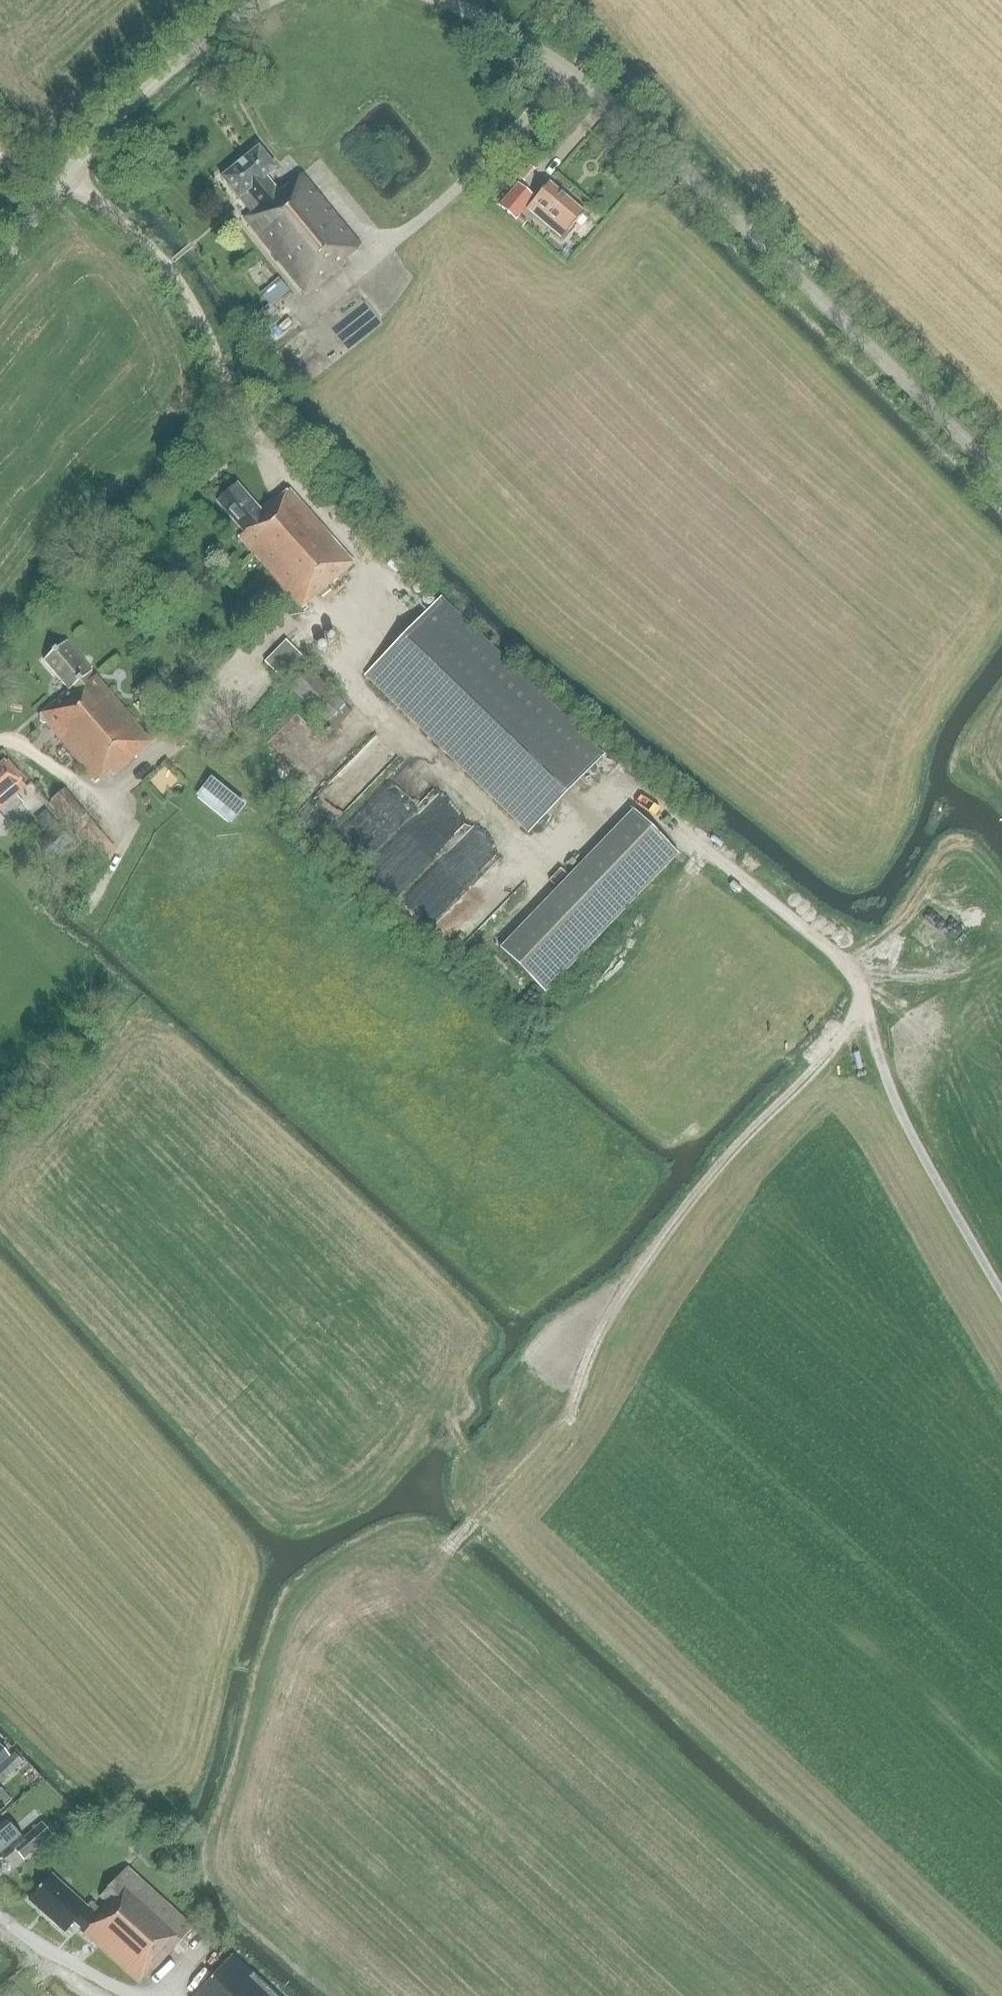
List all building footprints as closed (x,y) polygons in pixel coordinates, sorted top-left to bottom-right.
[(376,218),(441,165),(384,96),(320,148),(325,155),(301,174),(278,192),(266,177),(276,169),(258,147),(221,178),(238,200),(247,193),(258,207),(244,218),(305,294),(346,261),(345,259),(360,247),(317,194),(341,174),(376,218)] [(535,170),(529,165),(519,178),(524,182),(535,170)] [(534,197),(517,182),(498,204),(515,219),(534,197)] [(548,183),(532,201),(527,207),(550,229),(561,238),(583,213),(548,183)] [(278,279),(260,294),(270,306),(288,290),(278,279)] [(301,609),(353,563),(288,489),(275,501),(273,499),(260,511),(237,484),(217,501),(244,532),(238,537),(301,609)] [(382,565),(390,573),(397,566),(389,558),(382,565)] [(367,673),(530,830),(601,757),(438,600),(367,673)] [(306,660),(285,640),(264,662),(284,682),(306,660)] [(112,775),(152,742),(96,675),(95,675),(67,641),(43,660),(68,690),(39,715),(96,783),(109,771),(112,775)] [(326,724),(344,704),(309,670),(291,689),(326,724)] [(165,690),(152,674),(132,690),(146,707),(165,690)] [(26,787),(4,761),(0,764),(0,816),(4,820),(24,803),(16,794),(26,787)] [(243,804),(212,779),(198,797),(228,822),(243,804)] [(73,824),(84,815),(62,791),(51,800),(73,824)] [(678,854),(632,810),(499,948),(544,992),(678,854)] [(72,841),(60,826),(45,839),(58,853),(72,841)] [(9,1756),(0,1746),(0,1764),(9,1756)] [(0,1764),(0,1782),(23,1763),(13,1752),(9,1756),(0,1764)] [(11,1800),(1,1789),(0,1790),(0,1809),(11,1800)] [(51,1835),(41,1823),(21,1840),(6,1821),(0,1825),(0,1862),(15,1849),(24,1859),(51,1835)] [(93,1901),(88,1906),(86,1908),(51,1875),(29,1899),(64,1932),(74,1921),(82,1928),(80,1930),(138,1983),(151,1968),(153,1970),(193,1927),(127,1866),(99,1896),(106,1902),(100,1908),(93,1901)] [(233,1955),(193,1995),(276,1995),(233,1955)]
